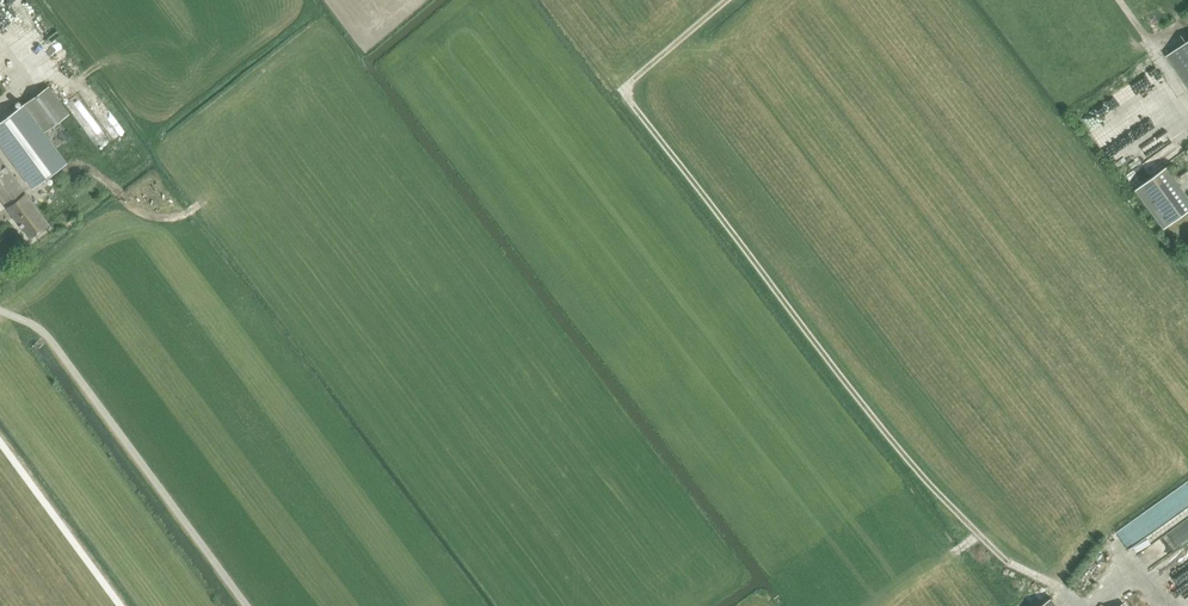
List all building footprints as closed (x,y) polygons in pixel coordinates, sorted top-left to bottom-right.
[(1168,56),(1187,84),(1187,42),(1168,56)] [(0,122),(0,140),(35,187),(66,164),(43,133),(46,131),(69,114),(48,87),(25,103),(41,125),(39,127),(23,105),(0,122)] [(49,224),(0,158),(0,197),(30,238),(49,224)] [(1187,211),(1187,195),(1167,167),(1136,189),(1165,228),(1187,211)] [(1054,596),(1040,605),(1062,605),(1054,596)]
